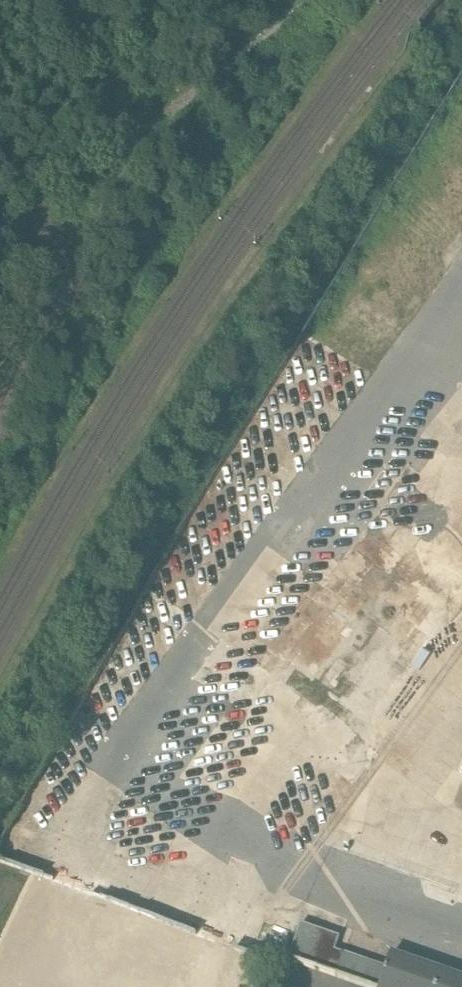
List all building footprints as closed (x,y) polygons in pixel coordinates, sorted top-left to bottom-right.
[(339,936),(300,923),(287,960),(335,977),(343,954),(334,951),(339,936)] [(343,954),(335,977),(366,986),(380,986),(386,968),(343,954)] [(391,954),(386,968),(380,986),(461,986),(461,979),(391,954)]
